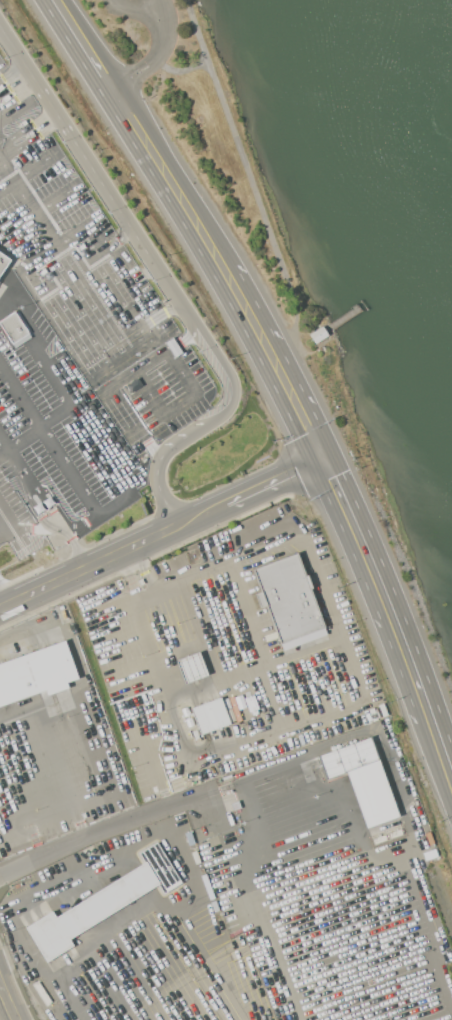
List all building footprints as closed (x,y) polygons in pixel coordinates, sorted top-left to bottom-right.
[(10,260),(0,253),(0,274),(10,260)] [(15,312),(27,333),(12,342),(0,322),(15,312)] [(308,335),(322,326),(328,335),(314,344),(308,335)] [(66,347),(70,354),(60,360),(55,353),(66,347)] [(253,569),(297,553),(305,575),(306,575),(311,588),(309,589),(323,627),(280,643),(253,569)] [(45,690),(0,706),(0,663),(64,640),(78,679),(67,683),(69,687),(47,695),(45,690)] [(176,660),(199,652),(208,675),(184,683),(176,660)] [(191,708),(221,697),(230,724),(200,734),(191,708)] [(318,756),(370,737),(378,760),(379,760),(399,817),(366,828),(346,772),(326,779),(318,756)] [(25,927),(52,911),(55,917),(145,862),(139,853),(157,842),(182,883),(164,894),(158,885),(69,939),(73,946),(47,963),(25,927)] [(423,852),(436,847),(440,858),(427,862),(423,852)]
